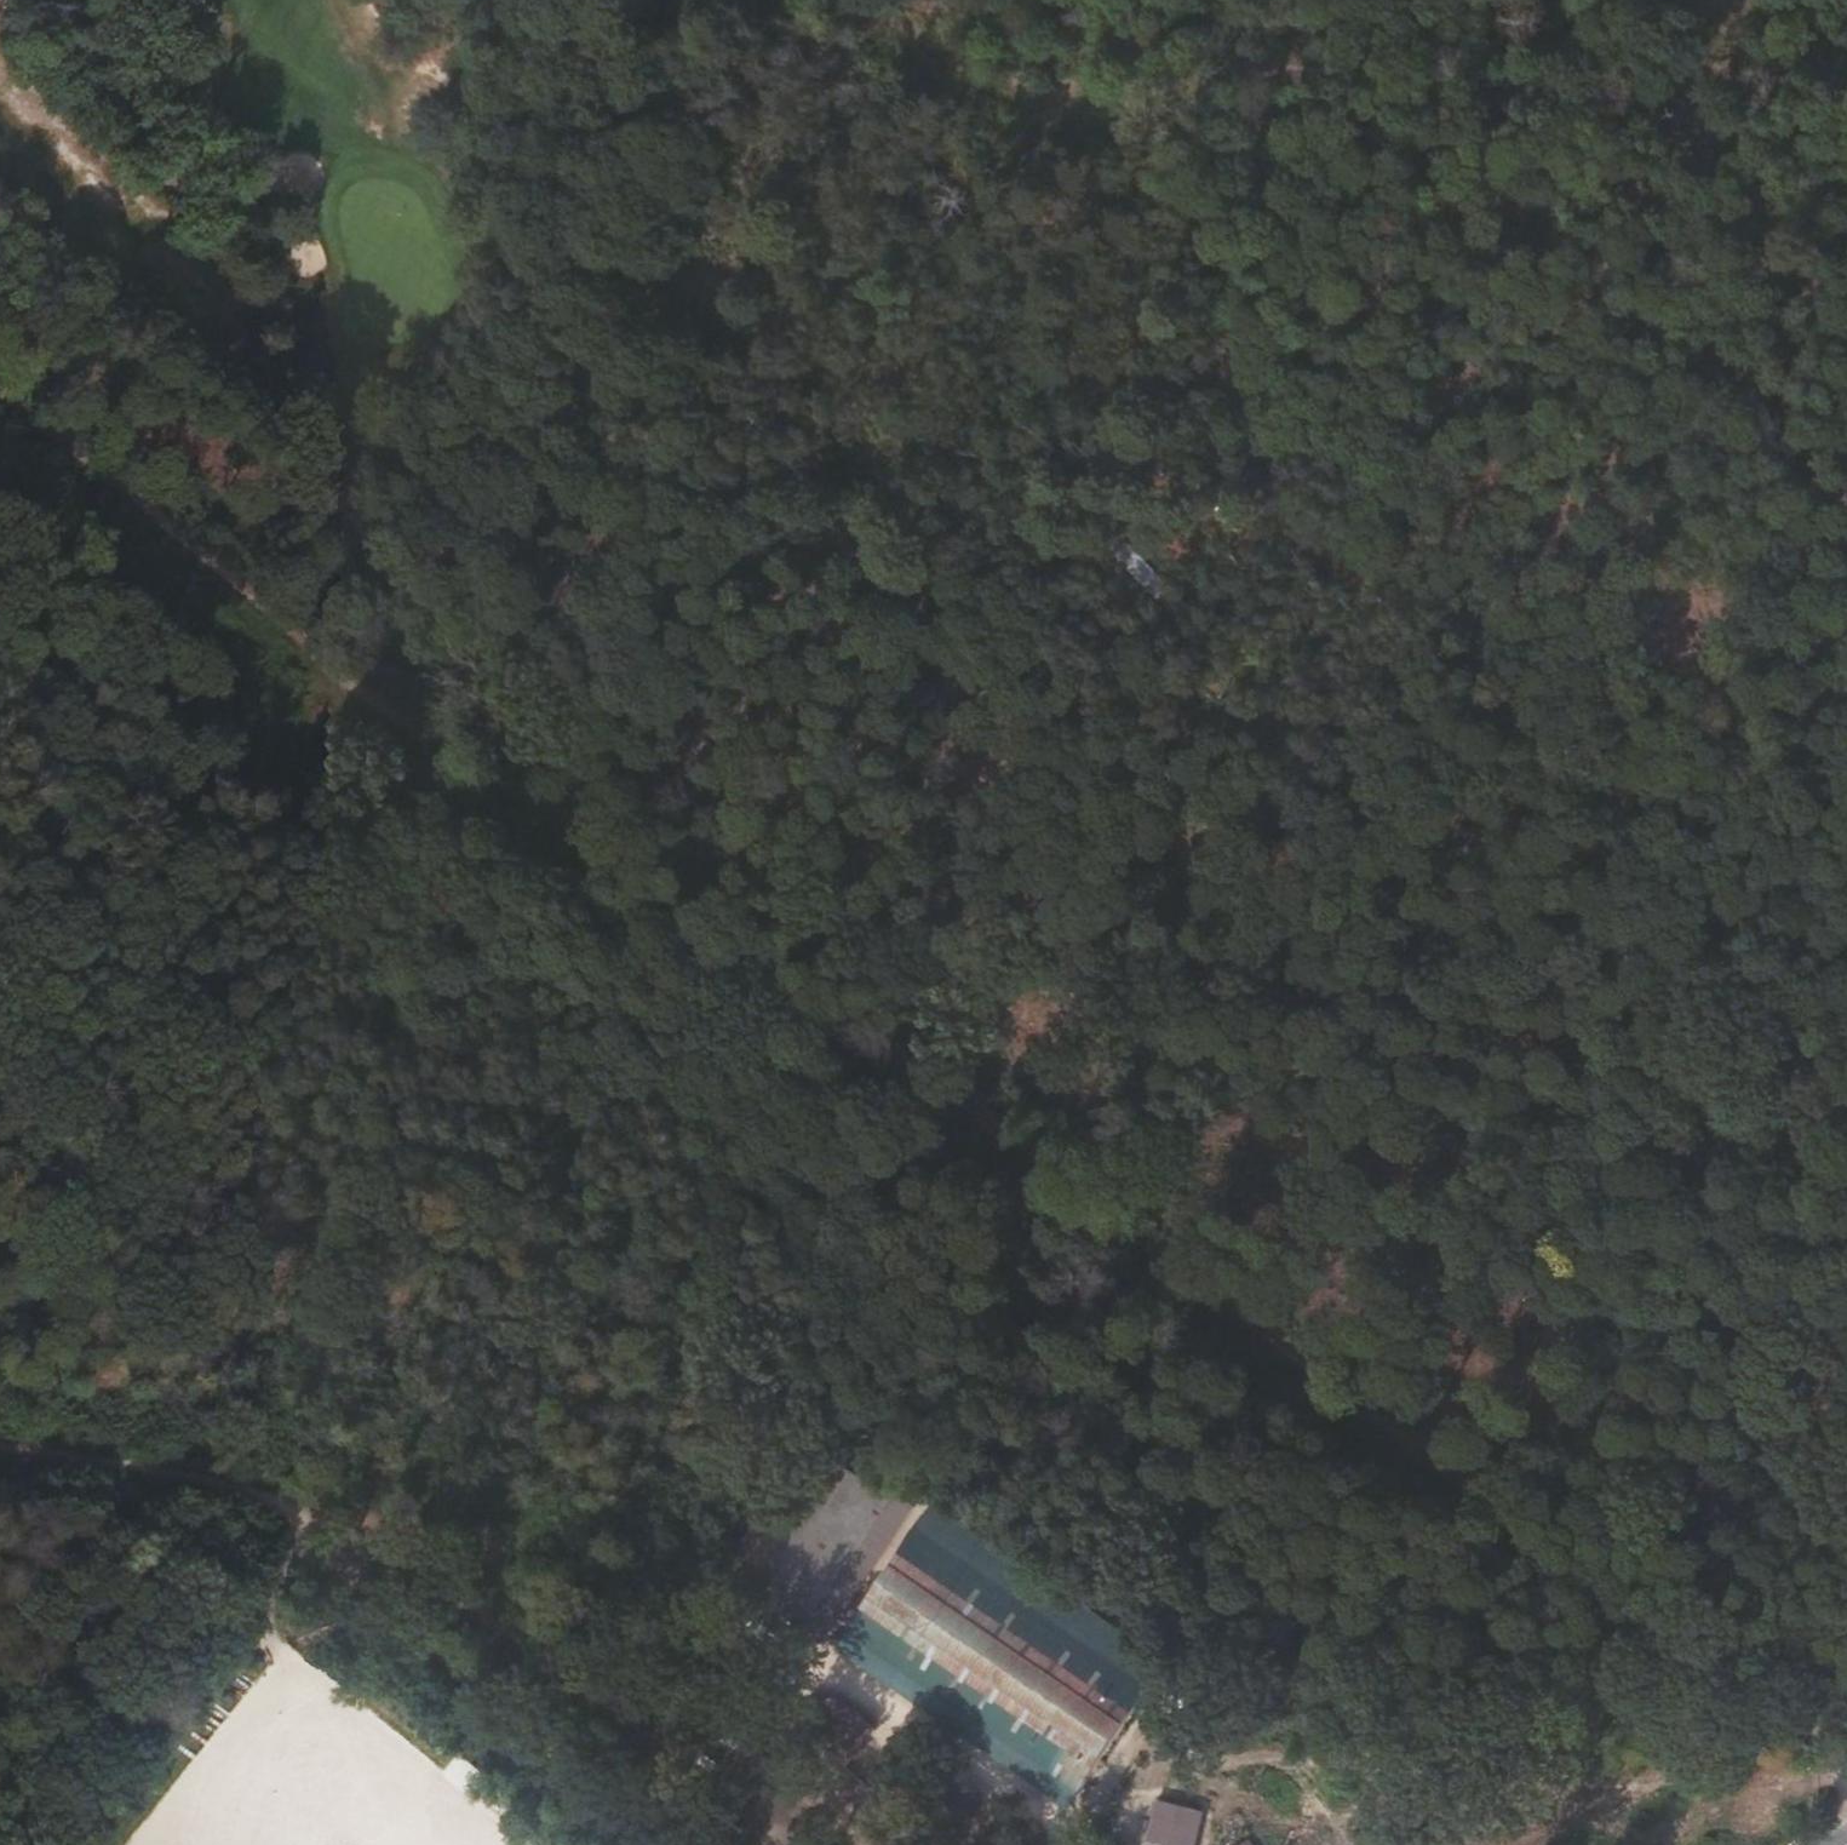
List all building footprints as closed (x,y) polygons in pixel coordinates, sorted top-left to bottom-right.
[(1172,1663),(939,1501),(838,1646),(1071,1808),(1172,1663)] [(445,1772),(475,1795),(492,1772),(462,1750),(445,1772)] [(1141,1844),(1192,1844),(1203,1798),(1154,1787),(1141,1844)]
